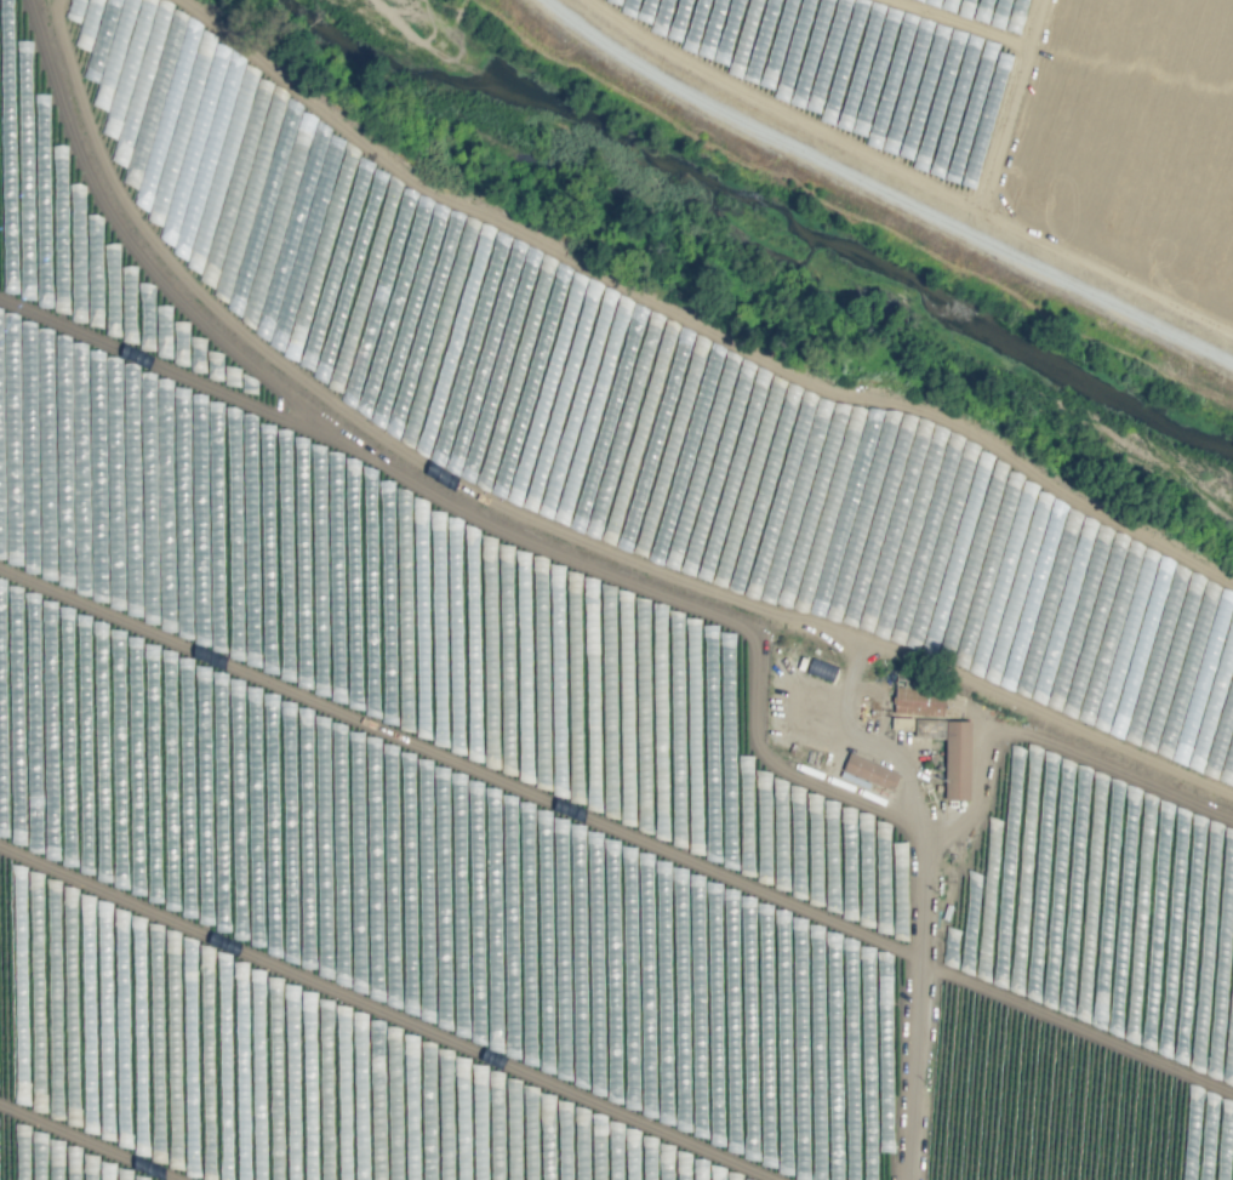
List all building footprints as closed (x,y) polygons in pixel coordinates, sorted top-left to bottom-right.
[(805,673),(832,682),(837,667),(811,658),(805,673)] [(894,715),(943,715),(943,689),(894,688),(894,715)] [(910,718),(891,718),(891,729),(910,729),(910,718)] [(970,721),(944,721),(943,800),(969,800),(970,721)] [(892,791),(899,773),(848,753),(841,771),(892,791)]
